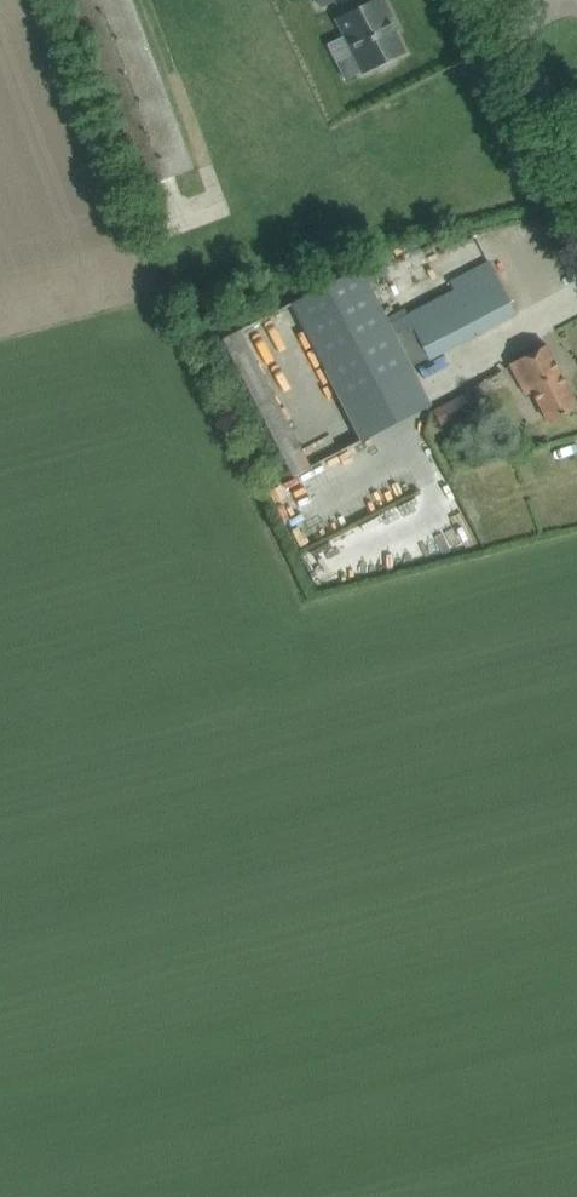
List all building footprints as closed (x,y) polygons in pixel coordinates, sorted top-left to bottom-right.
[(136,190),(192,170),(131,0),(67,0),(136,190)] [(383,0),(376,0),(366,5),(363,0),(337,0),(345,16),(337,20),(364,73),(378,66),(381,68),(394,62),(394,58),(404,53),(394,31),(398,29),(383,0)] [(291,304),(363,441),(431,405),(411,366),(429,358),(430,359),(517,314),(490,262),(450,282),(454,291),(390,324),(361,268),(291,304)] [(312,467),(241,330),(223,339),(294,476),(312,467)] [(526,356),(510,364),(527,396),(533,392),(549,422),(576,408),(576,403),(547,345),(526,356)] [(467,391),(452,399),(459,410),(473,402),(467,391)] [(452,399),(433,410),(442,424),(460,414),(459,410),(452,399)]
